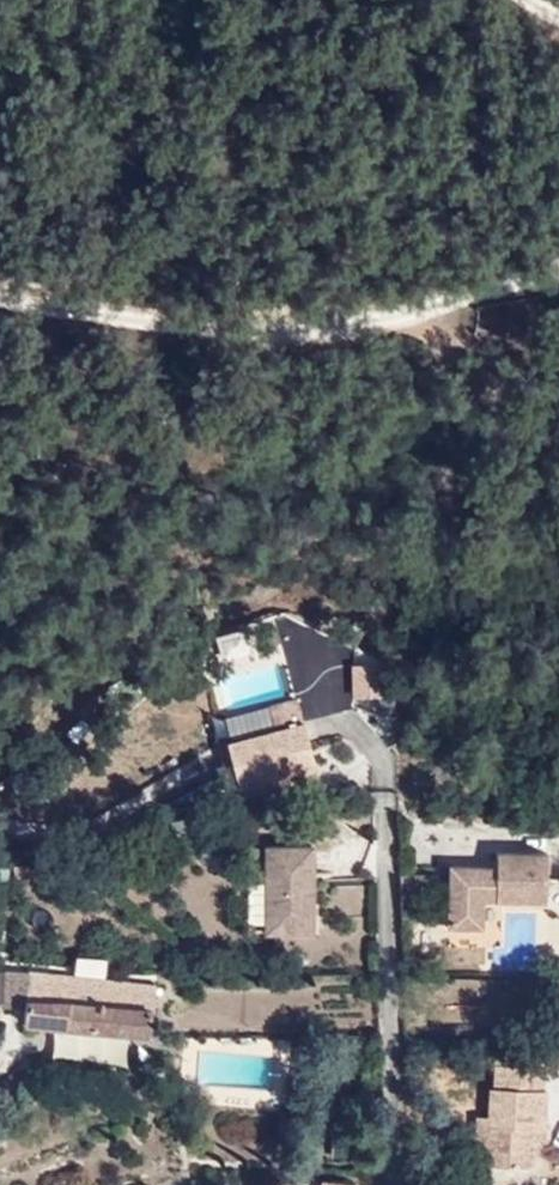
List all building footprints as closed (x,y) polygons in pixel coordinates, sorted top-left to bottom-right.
[(349,666),(349,701),(384,701),(384,666),(349,666)] [(230,743),(242,786),(317,768),(307,725),(230,743)] [(268,934),(305,935),(304,922),(314,923),(314,847),(268,847),(268,934)] [(483,931),(483,903),(483,896),(498,897),(499,903),(547,904),(548,855),(497,854),(498,869),(452,868),(451,930),(483,931)] [(74,880),(74,867),(53,867),(53,880),(74,880)] [(247,896),(247,928),(264,928),(264,896),(247,896)] [(304,922),(305,935),(314,935),(314,923),(304,922)] [(107,980),(109,962),(77,958),(75,977),(107,980)] [(154,987),(31,973),(25,1024),(150,1037),(154,987)] [(78,1060),(100,1058),(99,1039),(76,1041),(78,1060)] [(492,1118),(488,1167),(492,1167),(534,1168),(537,1142),(537,1131),(546,1131),(548,1092),(544,1093),(544,1067),(496,1066),(496,1090),(492,1089),(492,1118)] [(477,1166),(488,1167),(492,1118),(478,1117),(477,1166)] [(537,1131),(537,1142),(545,1142),(546,1131),(537,1131)] [(488,1167),(477,1166),(466,1166),(465,1184),(492,1184),(492,1167),(488,1167)]
